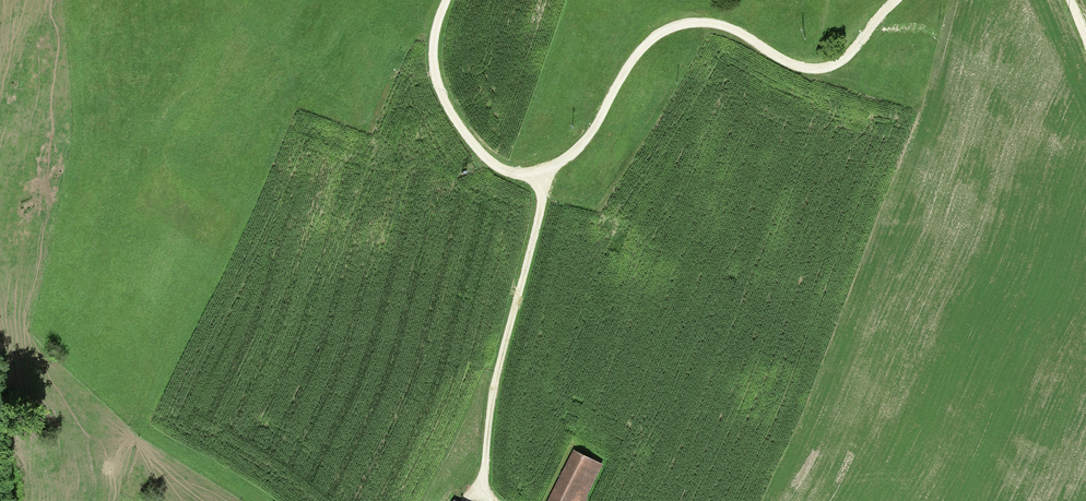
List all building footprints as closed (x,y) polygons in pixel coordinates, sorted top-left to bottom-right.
[(574,450),(550,500),(583,500),(601,463),(574,450)]
